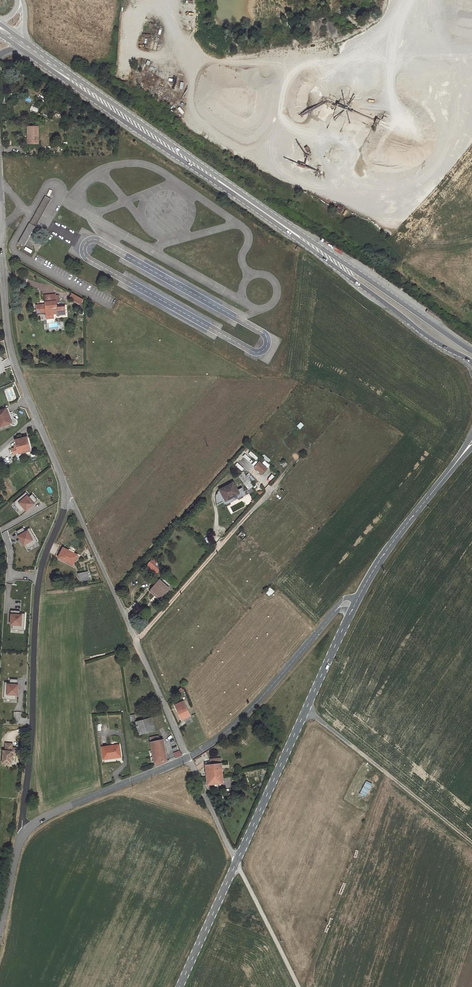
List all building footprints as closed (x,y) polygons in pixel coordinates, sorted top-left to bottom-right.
[(40,120),(30,120),(30,138),(40,138),(40,120)] [(38,222),(31,219),(20,240),(26,244),(38,222)] [(82,299),(74,295),(71,293),(69,298),(80,304),(82,299)] [(56,314),(56,301),(44,302),(44,305),(35,305),(36,314),(45,313),(45,316),(53,316),(52,314),(56,314)] [(9,413),(8,413),(6,408),(0,411),(0,427),(10,423),(11,425),(13,426),(14,426),(15,425),(16,425),(17,424),(17,423),(17,422),(17,421),(16,420),(16,419),(14,418),(12,418),(11,419),(9,413)] [(29,450),(26,438),(16,440),(17,444),(19,452),(29,450)] [(266,470),(248,453),(244,459),(261,474),(266,470)] [(249,473),(245,475),(243,472),(238,476),(241,480),(247,476),(251,482),(254,480),(249,473)] [(236,490),(233,484),(219,490),(224,503),(244,493),(242,488),(236,490)] [(27,494),(18,502),(26,511),(35,504),(27,494)] [(27,529),(18,535),(24,546),(33,541),(27,529)] [(237,536),(242,541),(247,535),(242,531),(237,536)] [(73,564),(78,555),(63,548),(58,557),(66,562),(67,561),(73,564)] [(156,565),(147,558),(144,562),(153,569),(156,565)] [(87,580),(86,572),(78,573),(79,581),(87,580)] [(158,580),(156,578),(149,586),(154,590),(156,588),(160,592),(166,586),(164,585),(167,582),(161,577),(158,580)] [(269,587),(265,594),(270,597),(274,590),(269,587)] [(21,626),(22,614),(10,613),(10,626),(21,626)] [(19,684),(7,683),(6,695),(18,696),(19,684)] [(193,723),(182,703),(174,707),(181,721),(185,719),(188,725),(193,723)] [(153,730),(150,718),(136,722),(139,734),(153,730)] [(167,761),(162,740),(159,741),(150,743),(155,766),(167,761)] [(13,755),(13,751),(17,752),(17,748),(12,748),(12,744),(5,743),(5,751),(3,750),(2,763),(11,764),(11,760),(12,760),(13,755)] [(120,754),(119,745),(102,747),(103,759),(112,758),(112,756),(120,754)] [(218,745),(211,750),(213,754),(221,749),(218,745)] [(206,779),(221,778),(220,765),(219,759),(208,761),(209,766),(205,767),(206,779)] [(221,778),(206,779),(207,787),(222,785),(221,778)] [(366,797),(372,783),(365,780),(359,795),(366,797)]
